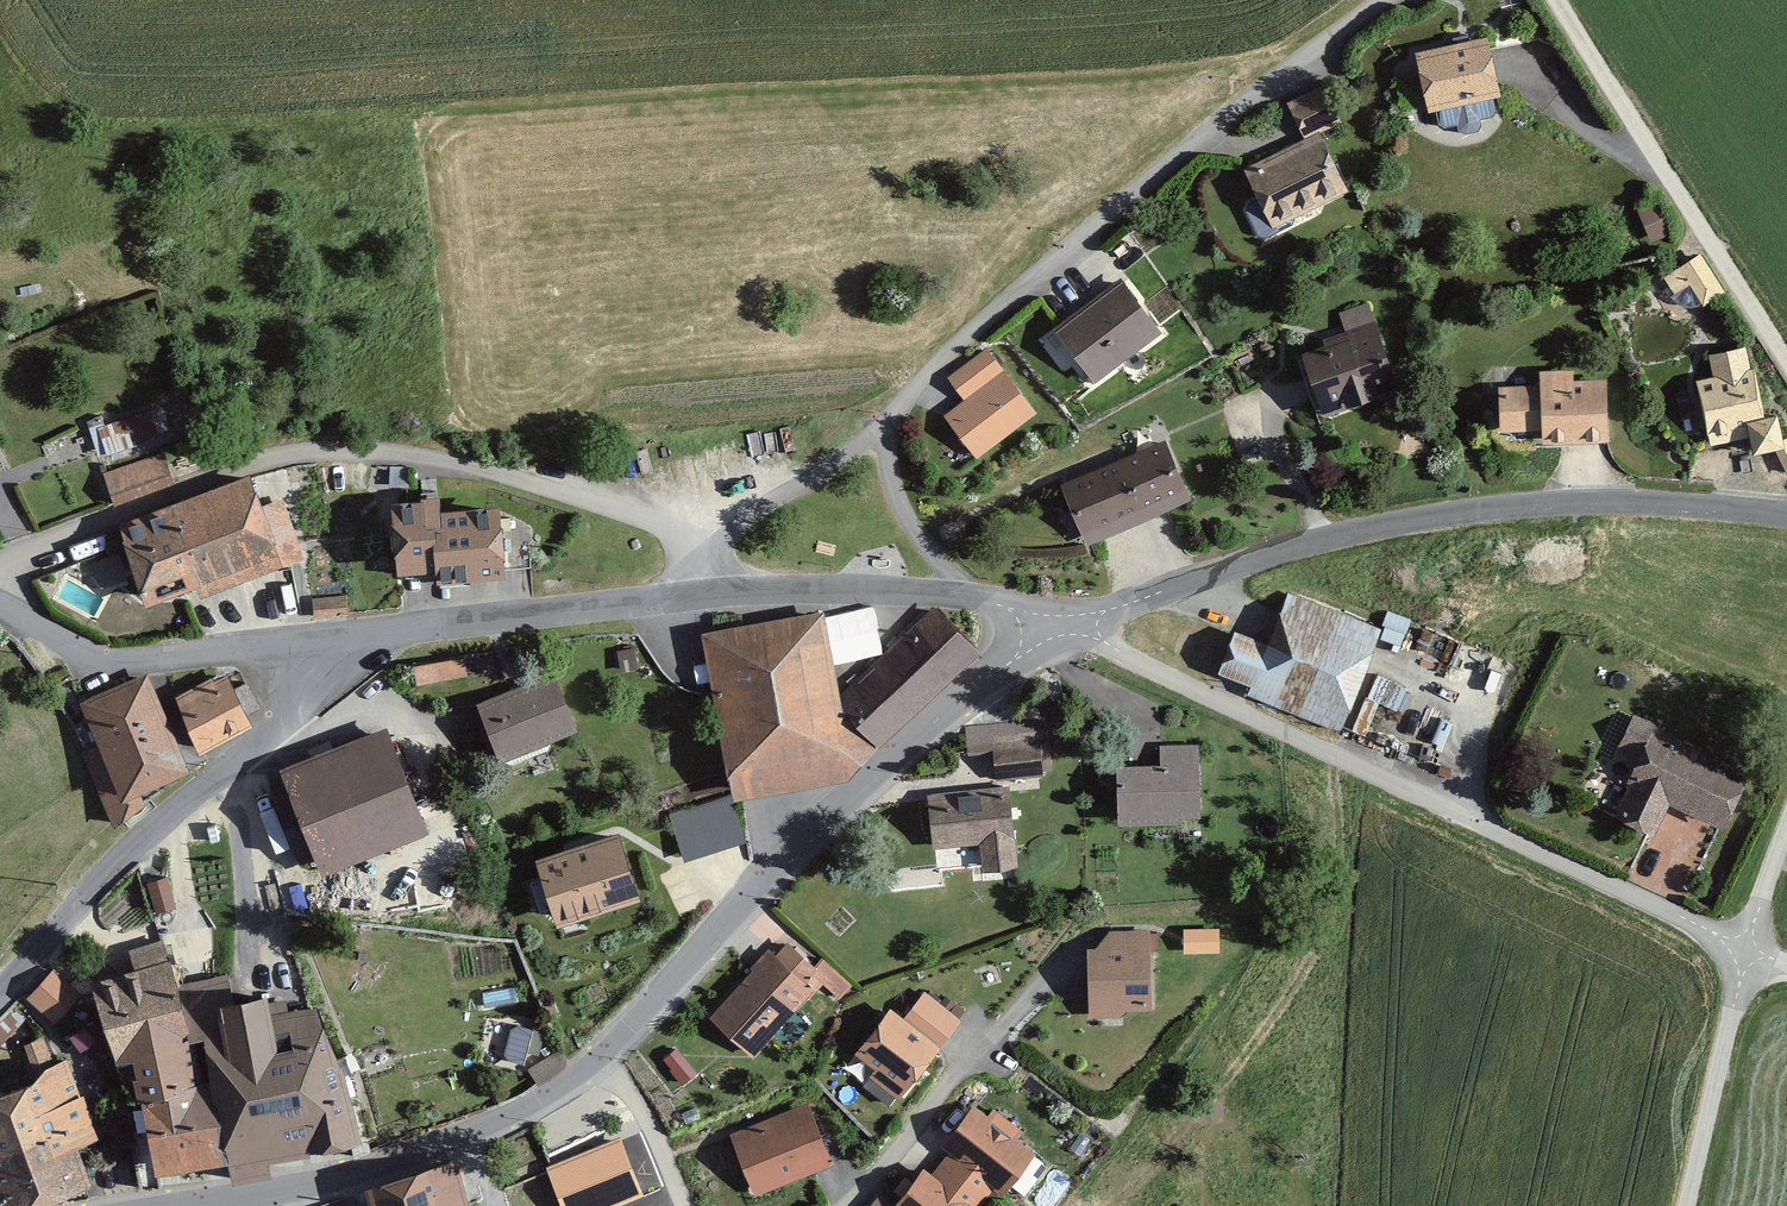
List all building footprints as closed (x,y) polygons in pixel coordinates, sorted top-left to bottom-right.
[(1415,53),(1428,113),(1436,112),(1493,99),(1502,97),(1494,64),(1488,37),(1415,53)] [(1286,104),(1304,138),(1319,131),(1343,121),(1326,85),(1286,104)] [(1243,169),(1272,229),(1349,191),(1319,131),(1243,169)] [(1641,205),(1650,238),(1672,232),(1663,199),(1641,205)] [(1726,293),(1700,253),(1663,277),(1674,295),(1690,286),(1703,308),(1726,293)] [(1055,331),(1092,382),(1161,332),(1124,281),(1055,331)] [(1301,355),(1322,418),(1400,390),(1369,303),(1340,314),(1345,332),(1323,339),(1325,347),(1301,355)] [(1696,381),(1711,446),(1749,438),(1753,456),(1785,449),(1783,440),(1778,416),(1764,419),(1755,370),(1751,372),(1746,347),(1713,353),(1717,377),(1696,381)] [(945,417),(977,460),(1037,414),(986,349),(948,380),(965,401),(945,417)] [(1499,388),(1499,432),(1542,431),(1542,446),(1610,443),(1607,380),(1574,381),(1575,370),(1539,371),(1539,386),(1499,388)] [(92,422),(103,457),(163,439),(152,403),(92,422)] [(1783,440),(1774,445),(1786,476),(1786,438),(1783,440)] [(1142,526),(1194,503),(1165,439),(1114,462),(1142,526)] [(104,475),(116,506),(174,482),(162,451),(104,475)] [(377,459),(372,478),(404,487),(409,467),(377,459)] [(1086,547),(1142,526),(1114,462),(1059,486),(1086,547)] [(124,519),(137,557),(278,506),(264,469),(124,519)] [(137,557),(156,604),(208,583),(213,594),(310,556),(290,501),(278,506),(137,557)] [(389,505),(397,577),(435,574),(437,586),(506,580),(500,509),(441,512),(439,501),(389,505)] [(104,583),(129,573),(120,549),(95,559),(104,583)] [(1235,632),(1217,675),(1251,687),(1247,696),(1342,732),(1382,629),(1287,593),(1268,644),(1235,632)] [(732,794),(735,803),(848,782),(981,655),(936,607),(841,695),(823,613),(701,634),(713,693),(732,794)] [(82,754),(111,820),(142,807),(137,795),(192,771),(149,673),(80,703),(99,747),(82,754)] [(174,700),(201,755),(253,730),(226,674),(174,700)] [(537,749),(579,731),(556,674),(516,691),(537,749)] [(498,766),(537,749),(516,691),(477,706),(498,766)] [(993,756),(996,779),(1044,776),(1039,719),(965,726),(967,758),(993,756)] [(386,728),(278,770),(321,877),(429,835),(386,728)] [(1612,817),(1654,837),(1670,806),(1724,830),(1750,775),(1653,731),(1612,817)] [(1117,767),(1118,827),(1178,825),(1179,820),(1201,819),(1199,745),(1160,746),(1160,766),(1117,767)] [(979,845),(983,874),(1017,869),(1009,788),(928,795),(933,849),(979,845)] [(735,803),(732,794),(668,815),(684,864),(745,843),(735,803)] [(618,834),(535,860),(558,930),(641,902),(618,834)] [(1631,878),(1681,899),(1696,864),(1646,843),(1631,878)] [(160,917),(184,911),(174,876),(150,883),(160,917)] [(1220,928),(1183,929),(1184,955),(1221,954),(1220,928)] [(1087,949),(1089,1019),(1121,1018),(1127,1012),(1152,1012),(1150,930),(1109,931),(1096,949),(1087,949)] [(709,1019),(755,1060),(826,978),(788,942),(775,956),(768,949),(709,1019)] [(105,970),(139,1101),(152,1096),(213,1080),(201,1037),(188,991),(177,953),(105,970)] [(84,995),(59,971),(31,999),(56,1023),(84,995)] [(231,980),(188,991),(201,1037),(215,1033),(224,1078),(233,1102),(351,1078),(331,1008),(286,1017),(280,993),(237,1003),(231,980)] [(870,1078),(899,1097),(961,1021),(925,992),(904,1019),(890,1009),(854,1055),(875,1071),(870,1078)] [(676,1048),(661,1060),(682,1086),(697,1073),(676,1048)] [(99,1123),(72,1062),(50,1066),(37,1085),(0,1097),(0,1159),(99,1123)] [(233,1102),(224,1078),(213,1080),(152,1096),(168,1175),(241,1159),(233,1102)] [(372,1148),(351,1078),(233,1102),(241,1159),(244,1177),(372,1148)] [(730,1134),(755,1197),(834,1166),(808,1103),(730,1134)] [(973,1106),(939,1146),(948,1154),(994,1190),(1004,1196),(1036,1155),(1017,1141),(1023,1132),(994,1109),(988,1117),(973,1106)] [(0,1159),(0,1205),(44,1205),(96,1189),(86,1149),(105,1141),(99,1123),(0,1159)] [(561,1205),(620,1205),(644,1196),(620,1138),(551,1165),(545,1168),(561,1205)] [(994,1190),(948,1154),(931,1175),(923,1170),(894,1205),(982,1205),(994,1190)] [(372,1205),(463,1205),(451,1165),(367,1189),(372,1205)]
